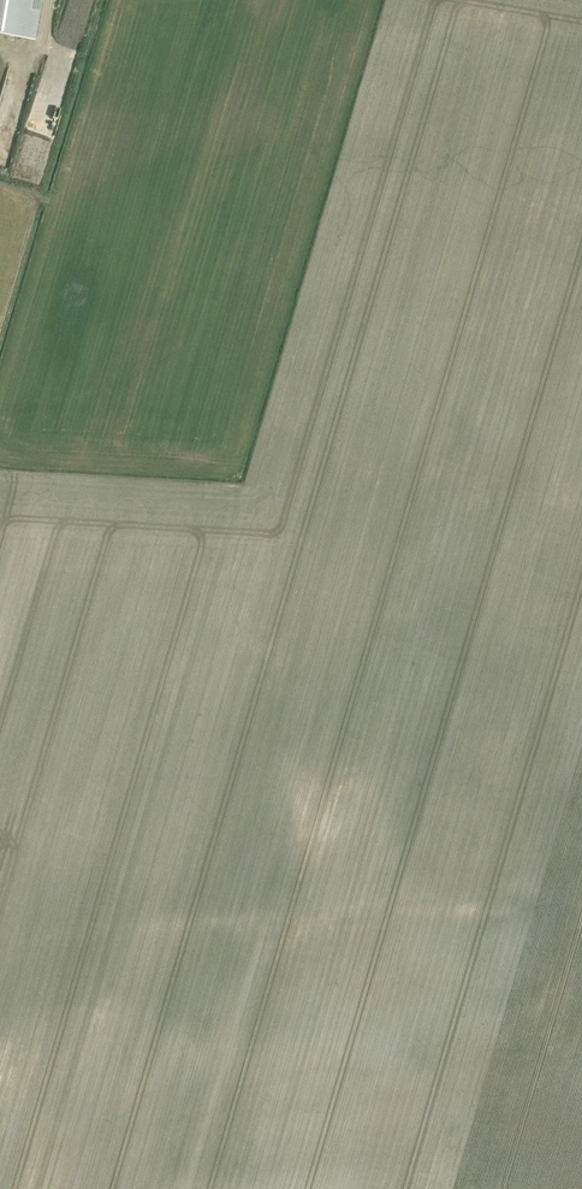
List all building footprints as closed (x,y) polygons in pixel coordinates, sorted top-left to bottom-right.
[(36,40),(43,0),(0,0),(0,34),(36,40)]
